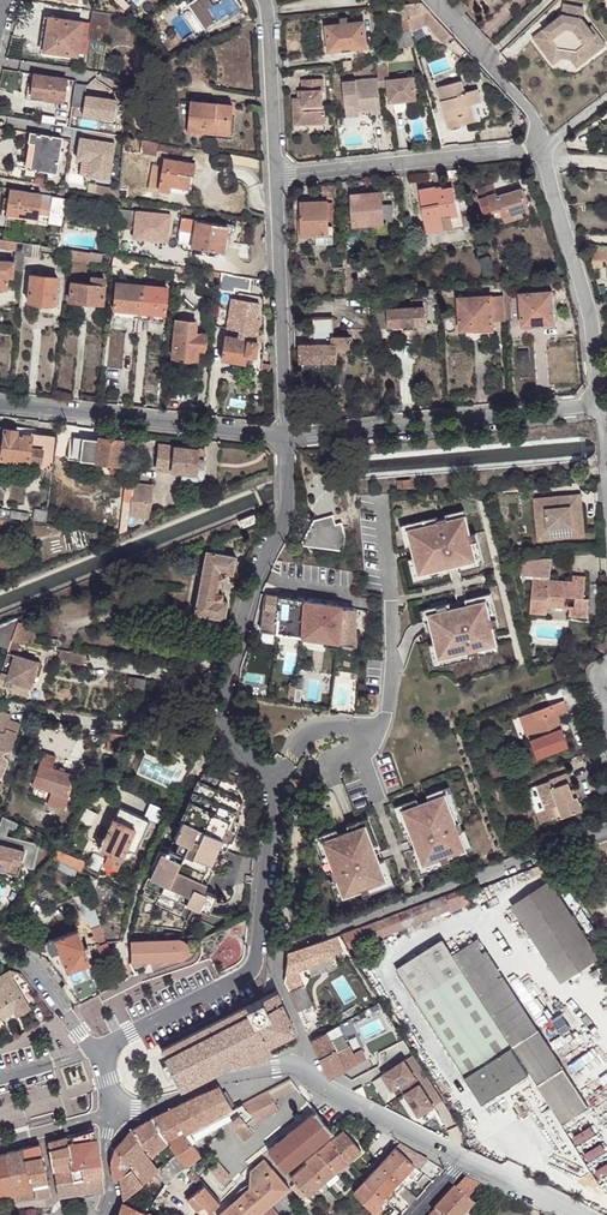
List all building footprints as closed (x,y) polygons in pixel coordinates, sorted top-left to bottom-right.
[(124,0),(114,0),(123,10),(128,4),(124,0)] [(190,5),(205,27),(212,23),(222,16),(227,13),(230,17),(239,11),(231,0),(196,0),(190,5)] [(469,8),(461,0),(456,5),(464,13),(469,8)] [(420,3),(405,4),(406,9),(408,18),(411,30),(412,31),(427,26),(442,42),(450,34),(440,23),(430,12),(420,3)] [(534,37),(548,54),(559,45),(576,48),(583,42),(591,53),(605,42),(591,25),(589,26),(581,17),(583,7),(565,4),(563,13),(534,37)] [(49,16),(44,47),(77,52),(76,59),(85,60),(88,39),(101,40),(102,32),(107,33),(110,12),(92,9),(90,22),(49,16)] [(227,13),(222,16),(224,19),(225,21),(230,17),(227,13)] [(408,18),(397,20),(400,33),(398,34),(398,49),(400,49),(415,45),(412,31),(411,30),(408,18)] [(327,50),(365,46),(363,21),(325,25),(327,50)] [(449,43),(455,50),(460,45),(454,38),(449,43)] [(559,45),(548,54),(554,62),(563,56),(571,56),(577,65),(591,53),(583,42),(576,48),(559,45)] [(377,74),(341,78),(345,113),(359,112),(358,107),(370,106),(370,110),(380,109),(378,86),(386,85),(388,102),(415,99),(413,77),(388,79),(387,67),(376,68),(377,74)] [(45,97),(45,99),(63,101),(65,89),(68,89),(69,85),(66,85),(67,78),(34,73),(31,95),(45,97)] [(302,96),(297,96),(292,96),(293,118),(303,117),(303,124),(326,123),(324,104),(323,104),(322,88),(324,88),(323,77),(301,78),(301,88),(302,96)] [(87,84),(75,82),(72,106),(84,107),(83,114),(114,119),(116,106),(117,99),(85,95),(87,84)] [(461,82),(439,88),(449,129),(474,122),(474,120),(493,116),(488,99),(482,101),(479,91),(465,94),(461,82)] [(186,130),(203,133),(204,129),(229,130),(231,116),(232,103),(189,100),(186,130)] [(204,129),(203,133),(203,135),(233,138),(235,116),(231,116),(229,130),(204,129)] [(36,143),(32,168),(40,170),(40,169),(56,172),(62,137),(30,132),(29,142),(30,142),(36,143)] [(184,145),(203,149),(204,136),(185,134),(184,145)] [(114,143),(80,138),(77,159),(90,161),(87,176),(109,180),(114,143)] [(157,157),(159,151),(160,143),(144,139),(141,154),(157,157)] [(30,142),(25,167),(32,168),(36,143),(30,142)] [(183,156),(184,146),(160,143),(159,151),(183,156)] [(189,175),(193,176),(195,164),(164,158),(158,189),(169,190),(170,185),(188,188),(189,175)] [(190,195),(193,176),(189,175),(188,188),(170,185),(169,190),(168,191),(190,195)] [(98,184),(97,192),(118,196),(119,187),(98,184)] [(488,196),(496,193),(493,184),(478,188),(481,197),(488,196)] [(339,198),(338,185),(323,186),(324,199),(339,198)] [(457,216),(455,201),(452,188),(437,191),(436,187),(420,190),(427,233),(429,233),(429,232),(441,230),(442,231),(443,231),(441,218),(457,216)] [(9,188),(7,197),(5,213),(5,214),(37,218),(37,213),(48,215),(47,221),(60,224),(65,197),(54,196),(54,200),(50,199),(50,203),(39,200),(41,193),(9,188)] [(498,197),(496,193),(488,196),(493,212),(500,209),(503,218),(522,212),(528,210),(522,190),(498,197)] [(41,193),(39,200),(50,203),(50,199),(54,200),(54,196),(41,193)] [(384,224),(383,205),(382,193),(352,194),(353,225),(384,224)] [(493,212),(488,196),(481,197),(485,213),(493,212)] [(332,217),(328,217),(327,203),(327,202),(301,202),(301,209),(302,227),(297,227),(297,245),(333,244),(332,227),(332,217)] [(115,226),(134,228),(133,237),(167,241),(170,214),(117,209),(115,226)] [(523,217),(522,212),(503,218),(505,223),(523,217)] [(461,215),(457,216),(441,218),(443,231),(463,227),(461,215)] [(179,232),(193,234),(191,245),(191,247),(223,252),(223,251),(222,250),(223,243),(224,243),(224,242),(223,241),(225,227),(226,227),(227,226),(195,221),(181,219),(179,232)] [(191,245),(193,234),(179,232),(178,243),(191,245)] [(0,239),(0,246),(14,248),(15,241),(0,239)] [(23,242),(15,241),(14,248),(14,251),(21,251),(23,242)] [(32,244),(25,242),(23,254),(23,256),(31,257),(32,244)] [(32,244),(31,257),(38,257),(39,252),(40,245),(32,244)] [(52,247),(40,245),(39,252),(51,254),(52,247)] [(64,256),(65,248),(52,247),(51,254),(64,256)] [(89,252),(68,249),(66,259),(88,262),(88,259),(89,252)] [(592,260),(606,261),(606,250),(592,250),(592,260)] [(101,254),(89,252),(88,259),(100,261),(101,254)] [(23,256),(23,254),(14,253),(13,261),(12,269),(22,270),(23,256)] [(137,259),(112,256),(112,260),(136,264),(137,259)] [(13,261),(0,260),(0,288),(6,289),(7,276),(12,277),(12,269),(13,261)] [(174,265),(149,261),(148,266),(174,270),(174,265)] [(354,264),(343,264),(343,266),(343,275),(354,275),(354,264)] [(218,272),(205,270),(204,277),(216,279),(218,272)] [(231,274),(219,272),(218,281),(230,283),(231,274)] [(30,274),(27,301),(52,304),(56,277),(30,274)] [(241,276),(231,274),(230,283),(240,285),(241,276)] [(343,275),(344,287),(356,287),(354,275),(343,275)] [(71,282),(69,300),(101,304),(103,286),(104,279),(91,278),(90,284),(71,282)] [(138,312),(141,286),(115,283),(113,310),(138,312)] [(166,288),(141,286),(138,312),(163,315),(166,288)] [(344,287),(344,296),(356,296),(356,287),(344,287)] [(522,326),(555,323),(553,291),(519,293),(522,326)] [(503,305),(503,294),(490,295),(492,321),(505,321),(503,305)] [(492,321),(490,295),(468,297),(457,298),(459,330),(473,329),(473,322),(492,321)] [(259,302),(231,297),(226,327),(239,329),(238,338),(224,336),(220,359),(243,363),(245,354),(252,356),(255,354),(257,343),(255,340),(259,318),(256,318),(259,302)] [(191,298),(190,308),(200,308),(201,299),(191,298)] [(410,307),(423,306),(423,299),(410,300),(410,307)] [(410,307),(388,308),(388,327),(404,327),(405,330),(413,329),(413,326),(425,325),(423,306),(410,307)] [(371,310),(373,328),(388,327),(388,308),(371,310)] [(137,318),(138,312),(113,310),(112,315),(137,318)] [(196,360),(197,350),(203,351),(205,334),(194,333),(195,322),(176,321),(175,331),(174,331),(172,358),(184,359),(185,361),(193,361),(194,361),(194,360),(196,360)] [(301,362),(338,360),(338,351),(338,348),(341,348),(347,347),(349,344),(349,335),(333,336),(333,340),(329,340),(328,322),(315,323),(315,343),(309,343),(300,343),(301,362)] [(251,364),(252,356),(245,354),(243,363),(251,364)] [(26,468),(51,471),(56,435),(6,428),(0,459),(10,460),(27,462),(26,468)] [(81,449),(82,438),(74,437),(73,447),(74,448),(81,449)] [(98,439),(96,461),(110,464),(120,465),(123,440),(99,437),(98,439)] [(79,459),(96,461),(98,439),(82,438),(81,449),(80,456),(79,459)] [(201,479),(204,476),(204,467),(202,467),(204,449),(159,444),(156,468),(182,471),(181,478),(197,480),(199,480),(201,479)] [(74,448),(73,447),(68,447),(68,453),(66,453),(65,459),(72,460),(72,459),(72,454),(74,448)] [(76,456),(80,456),(81,449),(74,448),(72,454),(76,456)] [(120,465),(110,464),(109,471),(119,473),(120,465)] [(398,480),(398,488),(411,488),(411,480),(398,480)] [(124,481),(123,501),(129,501),(128,510),(128,515),(132,516),(141,517),(143,501),(150,502),(152,484),(124,481)] [(559,531),(581,528),(577,493),(559,495),(559,499),(547,500),(546,496),(531,498),(533,516),(544,515),(545,528),(559,526),(559,531)] [(128,515),(128,510),(129,501),(123,501),(119,532),(126,528),(127,522),(128,515)] [(143,501),(141,517),(148,517),(150,502),(143,501)] [(10,509),(8,516),(27,520),(28,512),(10,509)] [(441,519),(442,522),(461,518),(459,511),(441,515),(441,519)] [(243,520),(245,525),(257,520),(254,515),(244,519),(245,519),(243,520)] [(582,536),(581,528),(559,531),(559,526),(545,528),(544,515),(533,516),(535,539),(582,536)] [(343,538),(340,524),(333,524),(331,517),(312,520),(300,546),(341,551),(343,538)] [(404,531),(434,524),(433,521),(432,517),(396,526),(401,549),(408,548),(404,531)] [(434,524),(404,531),(408,548),(411,559),(415,574),(436,569),(452,565),(471,561),(467,543),(469,543),(468,535),(465,535),(461,518),(442,522),(441,519),(433,521),(434,524)] [(472,534),(468,535),(469,543),(467,543),(471,561),(452,565),(454,572),(479,566),(472,534)] [(233,574),(233,570),(235,559),(236,556),(206,551),(194,613),(224,619),(227,601),(222,600),(223,594),(218,592),(220,578),(225,579),(227,573),(233,574)] [(517,578),(529,579),(527,612),(544,613),(544,605),(545,600),(563,600),(564,596),(572,596),(572,605),(567,605),(566,615),(584,616),(586,597),(581,597),(582,581),(569,581),(546,580),(547,559),(518,557),(517,578)] [(438,576),(436,569),(415,574),(411,559),(404,560),(410,583),(438,576)] [(461,600),(463,607),(481,603),(486,620),(488,620),(489,627),(494,626),(487,594),(461,600)] [(355,608),(266,596),(261,630),(355,645),(355,608)] [(446,610),(425,615),(429,632),(431,643),(435,659),(465,652),(466,655),(474,653),(473,650),(492,645),(487,627),(489,627),(488,620),(486,620),(481,603),(463,607),(446,610)] [(425,615),(446,610),(445,604),(417,611),(422,634),(429,632),(425,615)] [(0,672),(0,688),(4,689),(12,691),(15,681),(29,686),(33,674),(35,674),(40,662),(15,654),(18,641),(31,643),(32,642),(34,643),(38,626),(18,621),(0,627),(0,646),(8,649),(0,672)] [(466,655),(465,652),(435,659),(431,643),(425,645),(431,667),(467,659),(466,655)] [(473,650),(474,653),(475,657),(493,652),(492,645),(473,650)] [(83,665),(85,654),(59,650),(57,659),(83,665)] [(238,690),(237,698),(245,699),(246,691),(238,690)] [(545,695),(549,706),(564,701),(560,690),(545,695)] [(366,693),(365,701),(374,702),(375,693),(366,693)] [(537,739),(531,741),(537,759),(569,747),(562,729),(557,731),(552,720),(559,717),(569,713),(564,701),(549,706),(534,713),(537,720),(531,722),(537,739)] [(164,711),(169,715),(178,707),(174,703),(164,711)] [(3,772),(7,761),(7,759),(5,757),(2,755),(3,751),(6,752),(8,751),(10,750),(19,725),(9,720),(10,715),(0,711),(0,732),(0,733),(0,770),(3,772)] [(166,717),(162,713),(141,731),(145,735),(166,717)] [(528,742),(531,741),(537,739),(531,722),(537,720),(534,713),(520,718),(528,742)] [(557,731),(562,729),(564,728),(559,717),(552,720),(557,731)] [(119,744),(123,744),(125,734),(110,732),(107,741),(108,742),(107,749),(119,751),(119,744)] [(44,752),(41,764),(52,768),(54,764),(56,756),(44,752)] [(52,768),(41,764),(33,785),(51,792),(47,804),(65,810),(76,776),(64,772),(52,768)] [(93,785),(99,774),(92,770),(86,782),(93,785)] [(546,810),(549,821),(556,818),(557,820),(582,811),(577,799),(574,790),(572,791),(569,783),(571,782),(567,773),(550,779),(550,781),(540,786),(548,810),(546,810)] [(154,869),(146,886),(160,893),(159,895),(169,900),(171,898),(185,904),(208,915),(216,898),(203,891),(218,858),(209,854),(213,846),(225,851),(233,834),(229,832),(242,804),(224,796),(222,800),(214,796),(213,798),(207,796),(210,789),(199,784),(169,850),(161,846),(151,868),(154,869)] [(457,824),(460,823),(464,821),(451,786),(429,794),(431,801),(446,795),(457,824)] [(540,824),(549,821),(546,810),(548,810),(540,786),(528,790),(538,814),(536,814),(540,824)] [(421,804),(404,810),(412,831),(418,847),(425,865),(442,859),(443,861),(450,858),(449,856),(467,850),(460,832),(463,831),(460,823),(457,824),(446,795),(431,801),(421,804)] [(406,834),(412,831),(404,810),(421,804),(418,798),(396,806),(406,834)] [(119,806),(114,818),(113,817),(104,837),(103,836),(98,847),(122,857),(126,847),(135,851),(149,819),(119,806)] [(17,873),(20,865),(33,870),(38,847),(5,837),(8,828),(14,831),(17,825),(1,817),(0,819),(0,869),(17,873)] [(347,825),(349,831),(365,825),(373,846),(379,844),(369,817),(347,825)] [(339,835),(323,841),(333,869),(331,870),(334,879),(336,878),(343,895),(361,889),(362,891),(368,888),(368,886),(385,879),(379,861),(373,846),(365,825),(349,831),(339,835)] [(331,870),(333,869),(323,841),(339,835),(336,828),(315,836),(328,871),(331,870)] [(463,831),(460,832),(467,850),(473,847),(467,830),(463,831)] [(452,862),(450,858),(443,861),(442,859),(425,865),(418,847),(412,849),(421,873),(452,862)] [(71,868),(81,872),(87,861),(56,850),(52,857),(59,862),(71,868)] [(385,859),(379,861),(385,879),(368,886),(368,888),(362,891),(363,895),(394,883),(385,859)] [(68,873),(71,868),(59,862),(56,867),(68,873)] [(564,868),(559,871),(566,880),(570,877),(564,868)] [(334,879),(330,880),(337,898),(343,895),(336,878),(334,879)] [(546,879),(507,905),(557,981),(597,956),(546,879)] [(160,893),(146,886),(142,894),(157,901),(155,903),(172,912),(174,909),(181,913),(185,904),(171,898),(169,900),(159,895),(160,893)] [(444,894),(449,908),(449,910),(466,903),(461,888),(444,894)] [(92,900),(89,892),(77,896),(80,904),(92,900)] [(444,894),(341,933),(344,942),(356,938),(358,943),(449,908),(444,894)] [(96,914),(92,900),(80,904),(85,918),(96,914)] [(86,924),(90,923),(99,920),(96,914),(85,918),(86,924)] [(90,923),(103,960),(112,957),(101,927),(99,920),(90,923)] [(67,970),(89,962),(82,944),(82,939),(78,929),(55,938),(60,951),(67,970)] [(327,939),(331,950),(338,948),(334,935),(327,939)] [(187,952),(187,946),(186,942),(184,939),(183,939),(179,937),(176,938),(169,938),(167,938),(157,939),(155,939),(143,940),(141,940),(132,941),(130,942),(131,959),(131,960),(133,961),(141,960),(180,957),(182,957),(185,955),(187,952)] [(51,954),(60,951),(55,938),(47,941),(51,954)] [(356,938),(344,942),(345,947),(358,943),(356,938)] [(463,970),(512,1047),(538,1031),(480,938),(453,955),(463,970)] [(286,954),(284,982),(297,1010),(308,1004),(310,1001),(294,969),(332,952),(331,950),(327,939),(286,954)] [(398,970),(417,1000),(463,970),(453,955),(444,940),(398,970)] [(417,1000),(466,1075),(512,1047),(463,970),(417,1000)] [(10,971),(0,977),(0,1018),(14,1010),(17,1015),(29,1007),(15,984),(12,980),(15,972),(10,971)] [(21,974),(15,972),(12,980),(15,984),(24,978),(21,974)] [(61,988),(65,993),(70,990),(65,983),(61,988)] [(261,998),(266,1007),(269,1014),(254,1022),(246,1006),(161,1049),(168,1063),(168,1064),(167,1064),(168,1065),(172,1075),(173,1076),(174,1075),(175,1077),(181,1090),(233,1064),(236,1069),(248,1062),(249,1063),(253,1064),(256,1063),(272,1054),(267,1046),(296,1032),(276,991),(261,998)] [(261,998),(246,1006),(254,1022),(269,1014),(266,1007),(261,998)] [(335,1051),(344,1070),(365,1060),(360,1050),(352,1054),(347,1043),(339,1025),(325,1032),(335,1051)] [(512,1047),(530,1075),(560,1123),(586,1106),(538,1031),(512,1047)] [(325,1032),(311,1039),(320,1058),(335,1051),(325,1032)] [(347,1043),(352,1054),(360,1050),(355,1039),(347,1043)] [(512,1047),(466,1075),(484,1105),(530,1075),(512,1047)] [(335,1051),(320,1058),(329,1079),(344,1070),(335,1051)] [(410,1054),(379,1075),(389,1090),(396,1086),(416,1115),(439,1100),(410,1054)] [(169,1077),(172,1075),(168,1065),(164,1067),(164,1066),(162,1067),(168,1078),(169,1077)] [(296,1086),(290,1079),(279,1084),(285,1091),(296,1086)] [(277,1110),(272,1098),(285,1091),(279,1084),(232,1108),(231,1108),(237,1115),(247,1126),(277,1110)] [(219,1086),(170,1109),(184,1132),(231,1106),(219,1086)] [(184,1132),(188,1137),(192,1142),(201,1135),(222,1124),(227,1121),(237,1115),(231,1108),(232,1108),(231,1106),(184,1132)] [(170,1109),(152,1118),(169,1141),(173,1148),(188,1137),(184,1132),(170,1109)] [(269,1150),(276,1158),(285,1169),(332,1132),(315,1111),(268,1149),(269,1150)] [(237,1115),(227,1121),(244,1139),(252,1132),(237,1115)] [(152,1118),(132,1131),(143,1146),(148,1152),(150,1155),(169,1141),(152,1118)] [(222,1124),(201,1135),(192,1142),(195,1146),(224,1128),(222,1124)] [(94,1128),(66,1137),(72,1168),(100,1163),(94,1128)] [(343,1130),(330,1141),(347,1161),(360,1150),(343,1130)] [(132,1131),(130,1132),(142,1147),(143,1146),(132,1131)] [(130,1132),(115,1149),(123,1160),(142,1147),(130,1132)] [(53,1172),(55,1171),(72,1168),(66,1137),(48,1142),(53,1172)] [(188,1137),(173,1148),(177,1153),(186,1164),(200,1152),(195,1146),(192,1142),(188,1137)] [(347,1161),(330,1141),(317,1152),(334,1172),(347,1161)] [(426,1158),(400,1143),(396,1147),(414,1164),(418,1168),(419,1166),(426,1158)] [(40,1144),(24,1148),(31,1184),(47,1180),(40,1144)] [(119,1178),(119,1179),(120,1185),(133,1173),(142,1184),(151,1177),(155,1173),(158,1169),(152,1161),(151,1161),(148,1156),(146,1153),(142,1147),(123,1160),(129,1168),(119,1178)] [(396,1147),(380,1164),(398,1181),(406,1171),(414,1164),(396,1147)] [(9,1152),(5,1154),(13,1192),(14,1191),(32,1187),(31,1184),(24,1148),(9,1152)] [(115,1182),(119,1179),(119,1178),(129,1168),(123,1160),(115,1149),(110,1158),(111,1162),(112,1167),(115,1182)] [(306,1162),(308,1164),(323,1182),(334,1172),(317,1152),(306,1162)] [(186,1164),(177,1153),(166,1162),(158,1169),(155,1173),(165,1183),(182,1169),(185,1173),(187,1172),(190,1169),(186,1164)] [(5,1193),(7,1201),(16,1200),(14,1191),(13,1192),(5,1154),(0,1155),(0,1194),(5,1193)] [(431,1162),(426,1158),(419,1166),(424,1170),(431,1162)] [(251,1170),(248,1188),(244,1191),(246,1193),(221,1214),(259,1214),(290,1188),(265,1159),(251,1170)] [(72,1168),(74,1180),(103,1175),(100,1163),(72,1168)] [(308,1164),(291,1177),(296,1182),(300,1186),(307,1195),(323,1182),(308,1164)] [(398,1181),(380,1164),(365,1179),(383,1196),(398,1181)] [(413,1178),(420,1170),(418,1168),(414,1164),(406,1171),(413,1178)] [(434,1168),(440,1173),(444,1169),(437,1164),(434,1168)] [(55,1171),(55,1183),(74,1180),(72,1168),(55,1171)] [(204,1184),(197,1176),(190,1169),(187,1172),(200,1187),(204,1184)] [(133,1173),(120,1185),(123,1199),(142,1184),(133,1173)] [(74,1180),(77,1194),(94,1191),(94,1192),(105,1190),(103,1180),(103,1175),(74,1180)] [(383,1196),(365,1179),(353,1191),(372,1211),(384,1198),(383,1196)] [(467,1201),(479,1185),(465,1179),(455,1190),(467,1201)] [(74,1180),(55,1183),(57,1196),(59,1195),(59,1198),(77,1194),(74,1180)] [(162,1197),(169,1186),(165,1183),(158,1195),(162,1197)] [(14,1191),(16,1200),(20,1199),(50,1195),(48,1184),(32,1187),(14,1191)] [(203,1204),(210,1211),(219,1201),(216,1197),(204,1184),(200,1187),(193,1193),(194,1194),(203,1204)] [(397,1194),(410,1206),(417,1198),(404,1187),(397,1194)] [(434,1212),(438,1214),(467,1214),(473,1208),(474,1207),(467,1201),(455,1190),(434,1212)] [(197,1209),(203,1204),(194,1194),(189,1199),(197,1209)] [(384,1198),(372,1211),(376,1214),(389,1202),(384,1198)] [(122,1203),(119,1213),(118,1214),(146,1214),(147,1213),(122,1203)] [(203,1204),(197,1209),(202,1214),(206,1214),(208,1213),(210,1211),(203,1204)]
